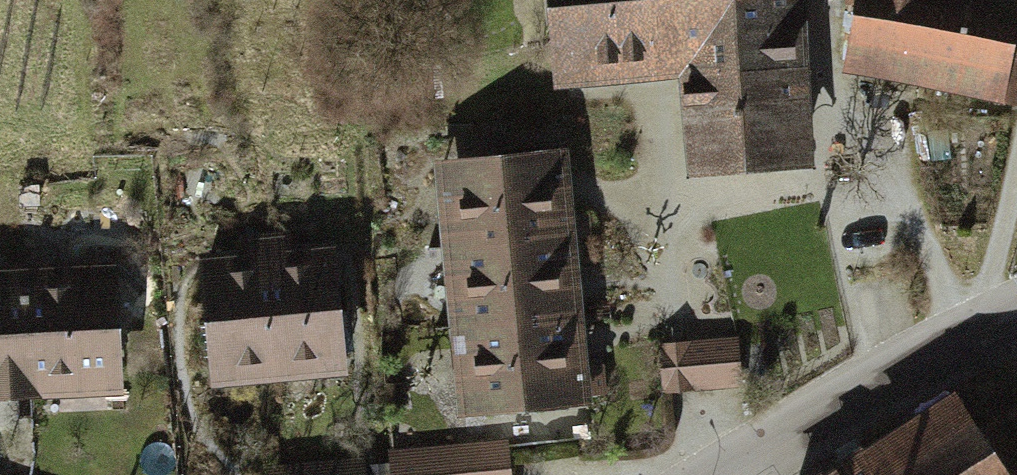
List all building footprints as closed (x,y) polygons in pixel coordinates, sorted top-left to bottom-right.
[(795,0),(532,0),(537,85),(655,79),(660,180),(804,173),(795,0)] [(826,72),(1012,112),(1016,89),(1016,45),(1002,42),(1011,0),(841,0),(826,72)] [(552,149),(454,157),(471,416),(570,409),(552,149)] [(316,238),(177,252),(191,387),(329,374),(316,238)] [(0,262),(0,405),(99,398),(90,256),(0,262)] [(730,334),(651,338),(654,390),(733,385),(730,334)] [(981,434),(959,401),(850,474),(1016,474),(1016,410),(981,434)] [(377,449),(380,474),(504,474),(500,437),(377,449)] [(254,462),(256,474),(355,474),(352,452),(254,462)]
